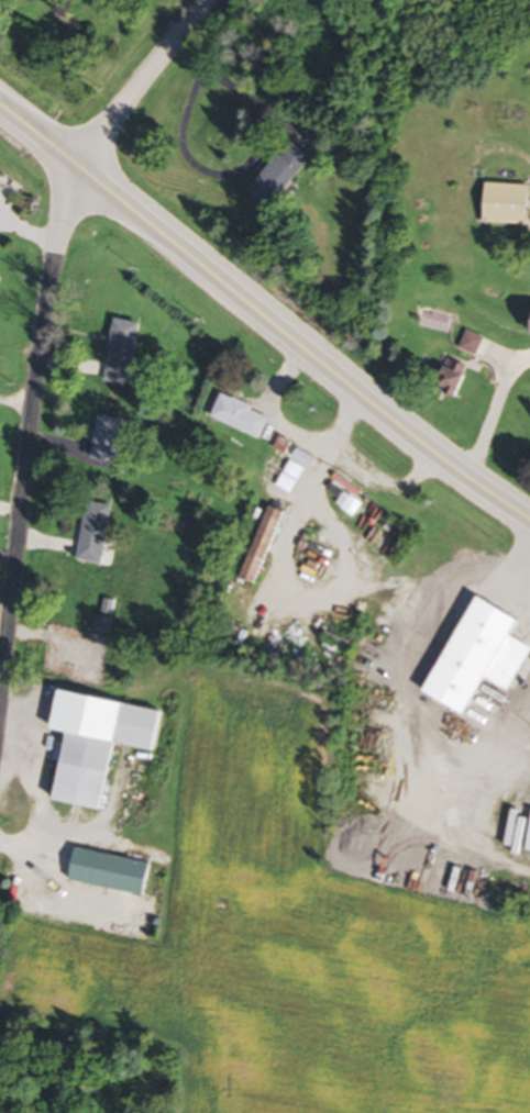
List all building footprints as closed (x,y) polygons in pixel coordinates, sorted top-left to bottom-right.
[(254,197),(277,211),(311,157),(288,143),(254,197)] [(486,228),(529,229),(529,189),(487,188),(486,228)] [(113,349),(139,355),(145,328),(118,323),(113,349)] [(477,358),(481,341),(464,336),(459,354),(477,358)] [(470,372),(448,362),(436,392),(458,401),(470,372)] [(213,421),(262,443),(273,418),(224,396),(213,421)] [(121,465),(123,421),(98,420),(97,464),(121,465)] [(270,497),(285,507),(312,470),(298,459),(270,497)] [(80,564),(106,567),(115,509),(89,505),(80,564)] [(258,587),(288,520),(271,513),(241,580),(258,587)] [(489,685),(512,696),(529,659),(529,648),(517,642),(526,624),(475,599),(427,698),(472,720),(489,685)] [(94,638),(112,638),(112,604),(103,604),(103,619),(94,619),(94,638)] [(105,813),(117,748),(156,756),(164,715),(64,697),(57,735),(65,736),(53,804),(105,813)] [(76,852),(70,885),(146,899),(152,866),(76,852)]
